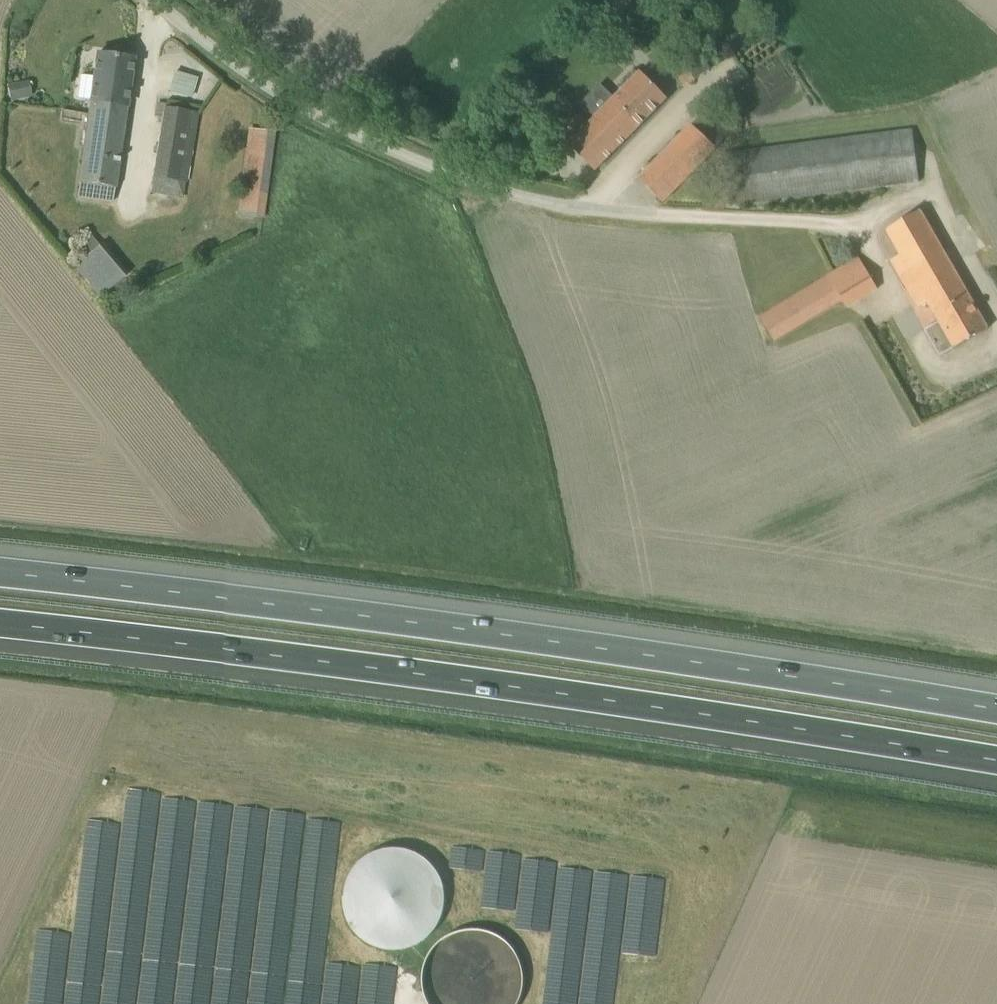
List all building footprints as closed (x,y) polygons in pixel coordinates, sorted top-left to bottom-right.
[(683,88),(712,68),(697,47),(668,67),(683,88)] [(77,98),(91,100),(77,197),(113,202),(133,59),(98,54),(94,77),(80,74),(77,98)] [(166,91),(190,97),(195,76),(171,70),(166,91)] [(580,102),(595,117),(569,144),(595,171),(668,99),(640,71),(615,97),(600,83),(580,102)] [(22,83),(6,87),(10,103),(26,99),(22,83)] [(152,194),(182,199),(196,113),(166,108),(152,194)] [(705,112),(692,125),(639,179),(663,203),(717,148),(716,148),(728,135),(705,112)] [(238,215),(261,218),(272,132),(249,129),(238,215)] [(912,131),(723,155),(729,205),(919,180),(912,131)] [(987,328),(920,211),(886,230),(900,254),(891,260),(919,308),(928,303),(939,321),(925,330),(940,356),(987,328)] [(100,297),(124,275),(95,244),(71,265),(100,297)] [(859,258),(760,318),(773,339),(841,298),(847,307),(877,288),(859,258)] [(84,820),(84,824),(206,828),(207,801),(124,798),(123,821),(84,820)] [(339,860),(356,952),(442,936),(424,843),(339,860)] [(409,998),(423,1003),(510,1003),(530,958),(444,920),(409,998)]
